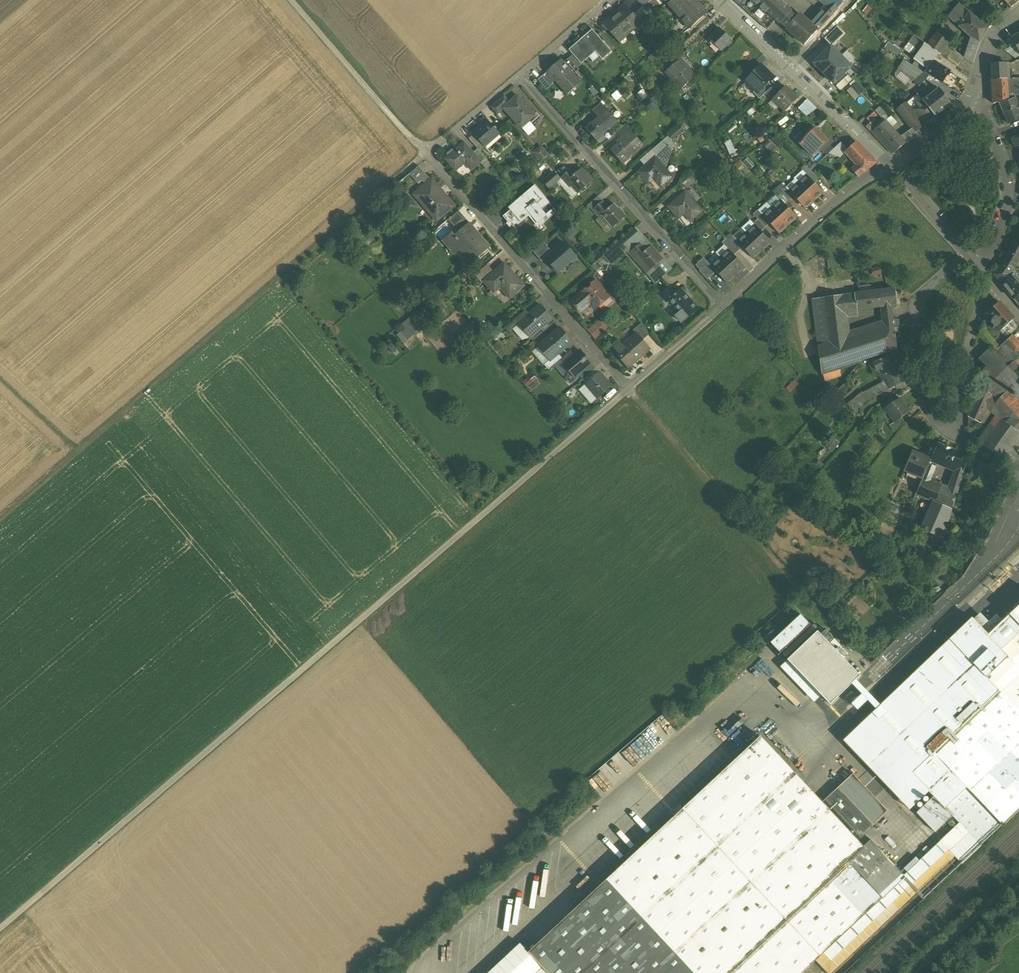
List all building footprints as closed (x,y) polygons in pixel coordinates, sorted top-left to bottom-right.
[(623,4),(625,6),(625,5),(633,14),(642,6),(637,0),(628,0),(623,4)] [(696,0),(664,0),(689,29),(695,24),(705,15),(707,13),(696,0)] [(734,0),(767,30),(776,21),(780,24),(781,23),(786,28),(787,28),(797,17),(796,17),(791,12),(792,11),(780,0),(734,0)] [(830,2),(814,20),(821,26),(837,8),(830,2)] [(970,13),(959,4),(955,8),(966,17),(970,13)] [(625,6),(603,24),(619,42),(641,23),(633,14),(625,5),(625,6)] [(966,17),(955,8),(949,16),(960,25),(967,17),(966,17)] [(988,28),(970,13),(966,17),(967,17),(960,25),(971,35),(979,42),(980,40),(988,28)] [(817,30),(799,14),(796,17),(797,17),(787,28),(786,28),(804,45),(817,30)] [(705,15),(695,24),(699,28),(709,20),(705,15)] [(837,27),(825,39),(830,44),(832,42),(834,44),(845,34),(837,27)] [(612,52),(592,29),(586,35),(587,37),(570,51),(573,54),(579,62),(580,61),(585,57),(587,59),(589,57),(593,62),(599,56),(602,60),(612,52)] [(720,29),(709,39),(720,50),(731,39),(720,29)] [(950,41),(936,31),(925,43),(929,46),(935,39),(944,46),(939,53),(941,55),(950,41)] [(1010,38),(1014,45),(1018,53),(1018,33),(1010,38)] [(925,43),(914,35),(908,43),(919,51),(925,43)] [(979,42),(971,35),(968,46),(977,50),(980,40),(979,42)] [(944,46),(935,39),(929,46),(927,48),(928,49),(937,55),(939,53),(944,46)] [(889,41),(885,47),(896,55),(900,49),(889,41)] [(964,57),(951,48),(954,44),(950,41),(941,55),(958,68),(965,58),(964,57)] [(824,73),(844,55),(834,44),(832,42),(830,44),(813,61),(824,73)] [(919,51),(913,59),(926,69),(927,68),(918,62),(928,49),(927,48),(929,46),(925,43),(919,51)] [(1005,50),(1015,58),(1018,56),(1018,53),(1014,45),(1005,50)] [(977,50),(968,46),(964,57),(965,58),(973,62),(977,50)] [(937,55),(928,49),(918,62),(927,68),(933,61),(937,55)] [(673,50),(662,53),(663,60),(675,56),(673,50)] [(579,62),(573,54),(568,58),(578,70),(579,70),(584,66),(580,61),(579,62)] [(844,55),(824,73),(834,84),(854,65),(844,55)] [(578,70),(568,58),(563,63),(573,75),(578,70)] [(681,59),(665,72),(680,89),(696,76),(681,59)] [(563,63),(560,60),(548,71),(550,74),(556,80),(562,87),(575,76),(563,63)] [(922,71),(904,60),(898,69),(913,81),(922,71)] [(933,61),(927,68),(926,69),(925,71),(942,82),(949,71),(933,61)] [(1006,63),(991,63),(991,80),(1007,79),(1006,71),(1006,63)] [(761,65),(746,81),(755,90),(758,92),(768,82),(773,77),(761,65)] [(922,71),(913,81),(915,83),(913,85),(917,88),(919,86),(919,87),(929,76),(922,71)] [(550,74),(545,78),(551,84),(556,80),(550,74)] [(551,85),(542,75),(538,80),(547,90),(551,85)] [(836,86),(840,90),(852,79),(848,75),(836,86)] [(562,87),(561,88),(567,95),(581,82),(575,76),(562,87)] [(1007,79),(1007,91),(1018,91),(1018,81),(1018,78),(1012,78),(1007,79)] [(1007,79),(991,80),(993,104),(1008,99),(1007,91),(1007,79)] [(860,105),(867,100),(861,93),(864,90),(856,81),(847,89),(860,105)] [(768,82),(758,92),(755,90),(753,92),(759,99),(766,93),(773,87),(768,82)] [(785,86),(781,90),(775,84),(773,87),(766,93),(785,112),(798,99),(785,86)] [(939,88),(934,92),(931,90),(926,94),(928,97),(923,101),(935,117),(951,104),(939,88)] [(923,101),(917,94),(906,103),(907,103),(924,125),(935,117),(923,101)] [(535,116),(517,96),(509,103),(504,108),(503,108),(527,135),(535,128),(529,121),(535,116)] [(504,97),(491,108),(497,114),(503,108),(504,108),(509,103),(504,97)] [(1013,98),(1000,104),(1004,113),(1017,108),(1013,99),(1013,98)] [(807,99),(798,109),(806,116),(817,109),(807,99)] [(606,108),(601,103),(592,111),(597,116),(598,114),(606,108)] [(924,125),(907,103),(901,108),(918,130),(921,133),(927,129),(924,125)] [(879,106),(875,110),(881,117),(885,113),(879,106)] [(606,108),(598,114),(600,116),(586,129),(596,141),(604,135),(604,134),(617,121),(606,108)] [(818,108),(808,115),(812,121),(822,114),(818,108)] [(918,130),(901,108),(896,111),(911,129),(907,132),(909,135),(918,130)] [(1004,113),(1008,123),(1018,118),(1018,113),(1017,109),(1017,108),(1004,113)] [(874,112),(866,119),(870,123),(870,122),(878,116),(874,112)] [(891,116),(880,125),(875,119),(871,123),(870,122),(870,123),(866,126),(892,153),(905,144),(890,128),(896,122),(891,117),(891,116)] [(499,133),(488,121),(473,134),(482,145),(484,146),(499,133)] [(642,143),(625,125),(616,132),(621,137),(622,136),(625,138),(611,151),(622,164),(623,163),(622,162),(628,157),(629,158),(630,158),(628,155),(642,143)] [(828,140),(816,128),(807,136),(819,148),(826,142),(828,140)] [(918,130),(909,135),(912,139),(921,133),(918,130)] [(482,145),(473,134),(468,139),(477,149),(482,145)] [(819,148),(807,136),(800,144),(812,156),(818,150),(819,148)] [(667,137),(652,150),(657,155),(667,147),(670,150),(675,146),(667,137)] [(725,142),(731,155),(736,152),(730,140),(725,142)] [(875,162),(856,141),(845,152),(849,156),(855,160),(853,162),(855,164),(851,169),(858,177),(875,163),(875,162)] [(473,153),(464,142),(445,159),(455,171),(464,163),(471,170),(481,162),(473,153)] [(838,145),(833,149),(826,142),(819,148),(818,150),(839,157),(845,152),(838,145)] [(928,152),(930,154),(937,148),(935,146),(928,152)] [(485,158),(477,149),(473,153),(481,162),(485,158)] [(548,155),(543,149),(536,156),(540,161),(548,155)] [(849,156),(845,152),(839,157),(837,160),(842,164),(849,156)] [(672,176),(655,157),(637,172),(648,184),(655,177),(662,185),(672,176)] [(428,175),(419,165),(410,173),(418,183),(428,175)] [(818,179),(806,165),(801,170),(807,176),(814,183),(818,179)] [(575,174),(570,169),(561,177),(566,183),(568,181),(578,193),(592,181),(581,169),(575,174)] [(553,172),(542,181),(549,189),(557,181),(559,179),(553,172)] [(814,183),(807,176),(798,184),(814,200),(822,192),(814,183)] [(568,181),(566,183),(561,177),(559,179),(557,181),(572,198),(578,193),(568,181)] [(691,177),(682,184),(686,189),(695,181),(691,177)] [(454,205),(432,179),(414,194),(422,204),(425,202),(433,211),(431,213),(437,219),(436,220),(437,220),(454,205)] [(814,200),(798,184),(790,192),(805,208),(814,200)] [(534,185),(508,208),(515,216),(521,222),(524,220),(520,215),(526,210),(537,223),(546,215),(541,210),(549,203),(534,185)] [(685,191),(667,207),(678,219),(686,212),(692,220),(702,211),(685,191)] [(789,200),(782,192),(777,196),(781,200),(785,204),(789,200)] [(598,196),(588,205),(592,210),(602,201),(598,196)] [(785,204),(781,200),(772,208),(787,225),(796,217),(785,204)] [(608,208),(602,201),(592,210),(599,217),(602,214),(601,214),(608,208)] [(624,217),(613,204),(608,208),(601,214),(602,214),(613,227),(624,217)] [(787,225),(772,208),(763,216),(770,223),(778,233),(787,225)] [(470,223),(459,210),(448,219),(459,232),(470,223)] [(770,223),(763,216),(758,210),(753,214),(758,219),(765,227),(770,223)] [(515,216),(506,223),(512,230),(521,222),(515,216)] [(765,227),(758,219),(753,223),(755,226),(761,231),(765,227)] [(490,246),(470,223),(459,232),(455,236),(452,233),(443,241),(454,254),(463,246),(474,260),(490,246)] [(755,226),(747,234),(762,250),(771,242),(761,231),(755,226)] [(641,237),(634,229),(625,236),(632,245),(641,237)] [(738,242),(731,234),(726,238),(738,251),(742,247),(738,242)] [(738,242),(742,247),(753,258),(762,250),(747,234),(738,242)] [(641,237),(632,245),(625,236),(603,256),(611,264),(627,250),(630,252),(639,244),(645,251),(650,247),(651,247),(641,237)] [(550,248),(544,254),(545,256),(558,270),(576,255),(562,238),(550,248)] [(738,251),(726,238),(722,242),(729,250),(734,255),(738,251)] [(543,239),(532,249),(541,260),(545,256),(544,254),(550,248),(543,239)] [(1003,262),(1013,268),(1017,260),(1018,257),(1018,242),(1016,240),(1003,262)] [(630,252),(629,253),(636,260),(639,257),(645,251),(639,244),(630,252)] [(650,247),(645,251),(639,257),(650,270),(661,260),(650,247)] [(734,255),(729,250),(720,258),(736,275),(744,267),(734,255)] [(711,266),(704,258),(696,265),(700,270),(700,271),(707,279),(716,271),(711,266)] [(736,275),(720,258),(711,266),(716,271),(727,283),(736,275)] [(649,275),(656,283),(671,270),(663,262),(649,275)] [(1003,262),(994,275),(1001,284),(1002,284),(1013,274),(1013,273),(1017,277),(1018,275),(1018,273),(1013,268),(1003,262)] [(524,286),(504,263),(494,271),(483,281),(484,281),(492,290),(498,285),(509,298),(524,286)] [(488,264),(474,275),(482,283),(484,281),(483,281),(494,271),(488,264)] [(1013,274),(1002,284),(1014,299),(1018,294),(1018,279),(1017,277),(1013,273),(1013,274)] [(596,280),(581,293),(588,301),(595,309),(602,303),(605,307),(613,300),(596,280)] [(670,286),(660,295),(666,302),(669,300),(669,299),(676,293),(670,286)] [(676,293),(669,299),(669,300),(680,312),(692,302),(680,289),(676,293)] [(894,289),(869,292),(870,308),(882,306),(882,311),(883,311),(884,326),(881,327),(885,352),(897,348),(894,326),(899,325),(898,319),(893,319),(892,305),(896,305),(894,289)] [(588,301),(581,293),(571,302),(580,313),(588,306),(586,303),(588,301)] [(863,293),(854,294),(856,313),(866,311),(863,293)] [(854,294),(843,295),(845,314),(856,313),(854,294)] [(881,327),(848,338),(845,314),(843,295),(812,299),(821,372),(885,352),(881,327)] [(698,310),(692,302),(680,312),(676,316),(682,323),(685,319),(687,321),(698,310)] [(1013,319),(999,302),(987,312),(993,319),(991,320),(991,323),(999,332),(1013,319)] [(529,314),(520,322),(532,336),(552,318),(541,305),(529,314)] [(525,310),(506,327),(509,331),(520,322),(529,314),(525,310)] [(420,331),(412,322),(419,316),(416,312),(404,322),(410,328),(414,333),(416,335),(420,331)] [(422,320),(419,316),(412,322),(420,331),(430,322),(425,317),(422,320)] [(607,328),(600,321),(596,324),(603,332),(607,328)] [(596,324),(589,331),(595,338),(603,332),(596,324)] [(641,324),(633,330),(636,334),(642,340),(650,334),(641,324)] [(999,348),(982,327),(979,335),(990,348),(994,352),(999,348)] [(414,333),(410,328),(406,331),(410,337),(414,333)] [(560,328),(540,345),(552,359),(572,341),(560,328)] [(636,334),(615,352),(621,359),(623,357),(630,366),(650,349),(642,340),(636,334)] [(1015,361),(1002,345),(999,348),(994,352),(1007,367),(1015,361)] [(990,348),(978,359),(986,367),(975,378),(999,398),(991,413),(1001,419),(1018,401),(1018,381),(1007,367),(994,352),(990,348)] [(571,350),(560,359),(564,364),(575,355),(571,350)] [(564,364),(570,371),(576,375),(575,376),(575,377),(591,364),(580,350),(575,355),(564,364)] [(900,383),(887,356),(873,363),(884,384),(884,383),(887,390),(900,383)] [(1018,366),(1018,365),(1015,361),(1007,367),(1018,381),(1018,366)] [(599,373),(586,384),(598,398),(611,386),(599,373)] [(864,394),(863,395),(867,401),(887,390),(884,383),(884,384),(864,394)] [(999,398),(980,388),(968,417),(977,422),(980,424),(980,423),(981,423),(981,422),(987,411),(991,413),(999,398)] [(862,392),(848,403),(854,412),(867,401),(863,395),(864,394),(862,392)] [(900,398),(885,408),(887,410),(895,422),(901,418),(909,412),(900,398)] [(1001,419),(982,445),(1001,459),(1018,435),(1018,401),(1001,419)] [(977,422),(968,417),(968,424),(974,428),(977,422)] [(895,422),(889,426),(893,430),(904,422),(901,418),(895,422)] [(830,437),(826,448),(835,451),(839,440),(830,437)] [(956,451),(938,443),(931,459),(937,462),(950,467),(954,458),(956,451)] [(913,451),(904,471),(917,477),(926,456),(913,451)] [(949,490),(941,487),(935,501),(952,509),(966,463),(954,458),(950,467),(957,470),(949,490)] [(1004,472),(994,463),(989,468),(1000,476),(1004,472)] [(1017,473),(1006,463),(1002,468),(1014,478),(1017,473)] [(935,466),(929,464),(922,479),(929,481),(935,466)] [(929,481),(922,479),(919,487),(916,493),(915,494),(926,499),(926,498),(933,501),(935,501),(941,487),(929,481)] [(982,485),(968,481),(965,492),(971,493),(972,487),(981,489),(982,485)] [(935,501),(933,501),(921,529),(943,538),(952,509),(935,501)] [(1009,615),(1018,625),(1018,605),(1009,615)] [(834,606),(829,610),(833,615),(837,611),(834,606)] [(801,615),(771,643),(780,653),(810,625),(801,615)] [(988,634),(972,618),(950,639),(973,663),(986,677),(1007,657),(1000,649),(1018,631),(1018,625),(1009,615),(1003,620),(988,634)] [(832,627),(823,635),(826,639),(835,631),(832,627)] [(1000,649),(1007,657),(986,677),(994,685),(1018,711),(1018,631),(1000,649)] [(830,705),(860,677),(818,633),(788,661),(830,705)] [(950,639),(862,721),(912,773),(934,753),(963,726),(957,719),(994,685),(986,677),(973,663),(950,639)] [(854,648),(849,643),(846,646),(851,651),(854,648)] [(957,719),(963,726),(934,753),(942,761),(1001,824),(1018,807),(1018,711),(994,685),(957,719)] [(864,847),(761,736),(683,809),(820,956),(882,898),(848,861),(864,847)] [(934,753),(912,773),(920,782),(942,761),(934,753)] [(942,761),(920,782),(934,796),(953,816),(959,823),(974,838),(980,844),(1001,824),(942,761)] [(934,796),(916,813),(935,832),(953,816),(934,796)] [(683,809),(606,880),(607,881),(692,972),(802,972),(815,961),(820,956),(683,809)] [(882,898),(820,956),(815,961),(827,972),(831,972),(955,856),(974,838),(959,823),(907,872),(904,868),(900,872),(905,877),(882,898)] [(974,838),(955,856),(960,862),(980,844),(974,838)] [(900,872),(871,840),(864,847),(848,861),(882,898),(905,877),(900,872)] [(607,881),(606,880),(529,951),(529,952),(529,953),(548,972),(692,972),(607,881)] [(520,943),(488,972),(548,972),(529,953),(529,952),(529,951),(528,952),(520,943)]
